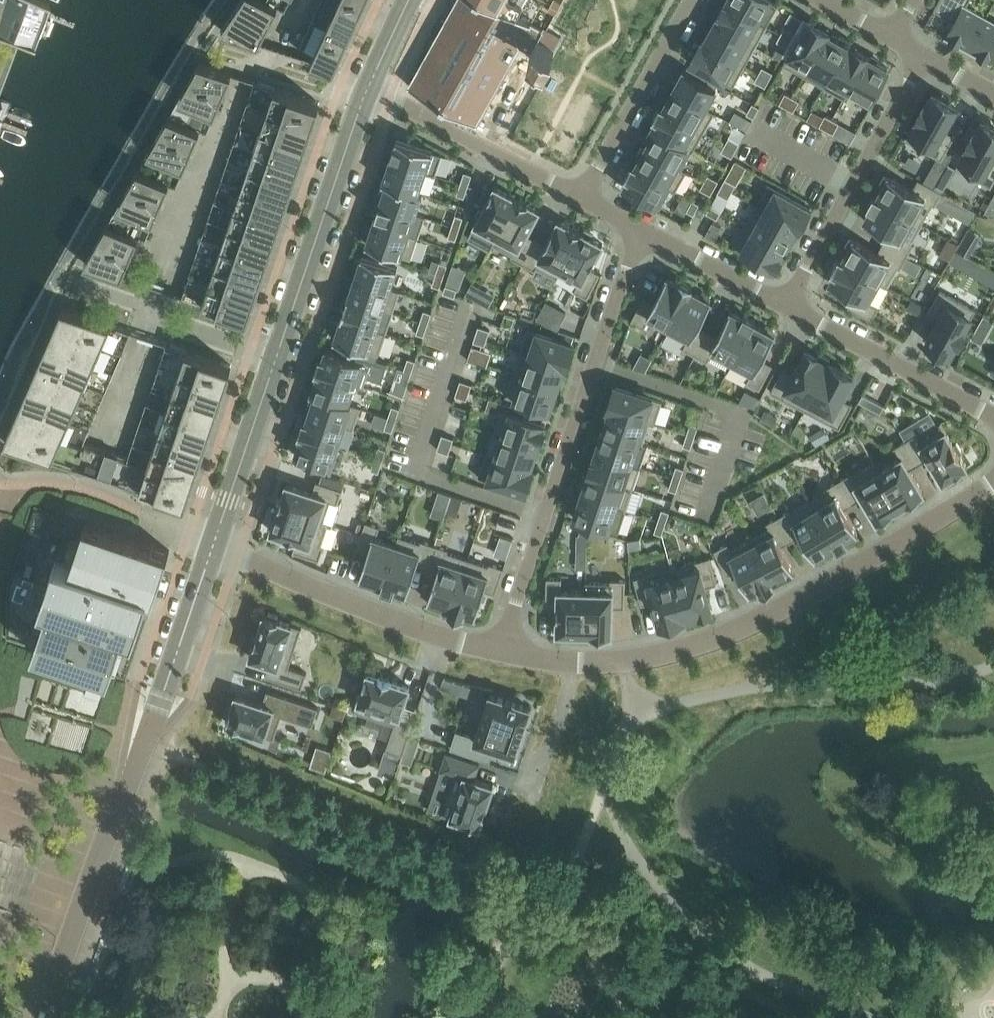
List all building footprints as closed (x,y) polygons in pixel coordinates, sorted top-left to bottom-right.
[(33,41),(48,0),(0,0),(0,29),(33,41)] [(266,0),(242,0),(221,30),(260,43),(278,7),(266,0)] [(343,0),(340,0),(328,25),(349,35),(361,9),(343,0)] [(361,9),(365,0),(343,0),(361,9)] [(410,86),(477,123),(520,45),(531,52),(531,53),(548,62),(556,47),(539,38),(544,29),(518,15),(526,0),(458,0),(410,86)] [(768,0),(728,0),(726,3),(767,26),(778,6),(768,0)] [(970,0),(941,0),(936,10),(956,21),(947,37),(969,49),(987,17),(966,6),(970,0)] [(767,26),(726,3),(715,23),(756,46),(767,26)] [(990,61),(993,55),(993,21),(987,17),(969,49),(990,61)] [(828,33),(808,22),(784,64),(805,76),(828,33)] [(756,46),(715,23),(704,42),(703,42),(702,43),(745,66),(756,46)] [(312,60),(334,68),(349,35),(328,25),(312,60)] [(796,33),(785,27),(781,34),(792,40),(796,33)] [(828,33),(805,76),(824,87),(848,46),(845,44),(847,41),(840,37),(838,41),(829,35),(829,34),(828,33)] [(781,34),(777,41),(788,47),(792,40),(781,34)] [(745,66),(702,43),(690,63),(733,87),(745,66)] [(867,57),(848,46),(824,87),(844,98),(867,57)] [(868,105),(888,68),(867,57),(844,98),(845,99),(848,94),(868,105)] [(232,74),(200,63),(169,116),(189,125),(196,107),(215,115),(232,74)] [(773,73),(763,67),(759,74),(770,80),(773,73)] [(717,89),(684,71),(673,91),(714,114),(715,113),(706,108),(717,89)] [(759,74),(755,81),(766,87),(770,80),(759,74)] [(320,103),(255,81),(248,103),(268,110),(268,109),(313,124),(320,103)] [(673,91),(663,109),(660,107),(659,107),(704,132),(714,114),(673,91)] [(793,97),(786,93),(780,104),(787,108),(793,97)] [(956,109),(931,95),(911,132),(933,144),(927,155),(940,163),(953,138),(943,133),(956,109)] [(794,112),(800,101),(793,97),(787,108),(794,112)] [(760,107),(753,103),(747,114),(754,118),(760,107)] [(656,121),(652,128),(693,151),(704,132),(659,107),(653,119),(656,121)] [(268,109),(268,110),(262,128),(307,143),(313,124),(268,109)] [(833,119),(826,115),(820,126),(827,130),(833,119)] [(201,130),(189,125),(169,116),(146,157),(147,158),(150,154),(184,168),(201,130)] [(834,134),(840,123),(833,119),(827,130),(834,134)] [(981,122),(960,159),(982,172),(976,183),(989,190),(993,181),(993,161),(992,160),(993,157),(993,130),(981,122)] [(307,143),(262,128),(255,147),(300,162),(307,143)] [(650,140),(645,149),(682,170),(692,152),(693,152),(693,151),(652,128),(651,129),(652,129),(647,138),(650,140)] [(740,143),(729,137),(725,145),(736,150),(740,143)] [(390,160),(426,172),(435,175),(442,155),(433,151),(433,150),(397,139),(390,160)] [(725,145),(722,152),(732,158),(736,150),(725,145)] [(300,162),(255,147),(249,167),(294,182),(300,162)] [(645,150),(641,148),(637,157),(640,159),(635,167),(632,165),(631,166),(676,191),(683,178),(679,175),(682,170),(645,149),(645,150)] [(383,181),(423,194),(423,193),(419,191),(426,172),(390,160),(383,181)] [(631,166),(625,177),(628,179),(623,188),(661,208),(671,190),(675,192),(676,191),(631,166)] [(294,182),(249,167),(243,186),(287,201),(294,182)] [(170,183),(140,171),(140,170),(139,169),(108,223),(127,232),(135,214),(154,222),(170,183)] [(461,184),(469,186),(472,175),(465,172),(461,184)] [(719,181),(708,175),(704,182),(715,188),(719,181)] [(913,190),(890,178),(878,200),(915,220),(926,201),(936,206),(943,193),(919,180),(913,190)] [(736,185),(726,179),(722,186),(732,192),(736,185)] [(423,194),(383,181),(383,182),(387,183),(384,192),(379,191),(377,199),(381,200),(380,202),(416,214),(423,194)] [(715,188),(704,182),(700,189),(711,195),(715,188)] [(469,186),(461,184),(457,195),(465,198),(469,186)] [(811,208),(768,184),(756,205),(799,229),(811,208)] [(287,201),(243,186),(236,205),(281,220),(287,201)] [(722,186),(718,193),(728,199),(732,192),(722,186)] [(498,236),(517,199),(495,187),(483,211),(479,209),(474,219),(477,221),(475,224),(498,236)] [(498,236),(493,244),(513,255),(511,257),(524,264),(536,240),(527,234),(539,210),(517,199),(498,236)] [(700,204),(693,200),(687,211),(694,215),(700,204)] [(878,200),(866,221),(889,234),(883,244),(908,257),(914,245),(904,239),(915,220),(878,200)] [(373,223),(418,238),(418,237),(409,234),(416,214),(380,202),(373,223)] [(281,220),(236,205),(230,225),(274,240),(281,220)] [(799,229),(756,205),(745,225),(787,248),(788,246),(792,248),(795,241),(792,239),(797,229),(799,230),(799,229)] [(721,212),(711,206),(707,213),(717,219),(721,212)] [(460,229),(464,217),(456,215),(452,226),(460,229)] [(557,278),(581,232),(559,220),(546,245),(536,240),(524,264),(536,270),(537,268),(557,278)] [(139,237),(127,232),(108,223),(85,264),(123,276),(139,237)] [(418,238),(373,223),(366,244),(411,259),(418,238)] [(274,240),(230,225),(223,244),(268,259),(274,240)] [(787,248),(745,225),(734,246),(775,269),(787,248)] [(460,229),(452,226),(448,238),(456,240),(460,229)] [(965,267),(982,233),(969,226),(953,260),(965,267)] [(557,278),(558,279),(560,274),(578,284),(575,291),(588,298),(601,274),(590,268),(603,244),(592,238),(594,235),(584,230),(583,233),(581,232),(557,278)] [(855,241),(843,263),(880,283),(891,264),(901,269),(908,257),(883,244),(878,253),(855,241)] [(268,259),(223,244),(217,263),(261,279),(268,259)] [(400,292),(400,291),(391,288),(398,268),(362,256),(361,259),(357,258),(354,266),(358,267),(355,277),(400,292)] [(909,256),(904,266),(919,273),(923,263),(909,256)] [(436,274),(444,277),(448,265),(440,262),(436,274)] [(217,263),(210,282),(210,283),(255,298),(261,279),(217,263)] [(843,263),(831,284),(854,297),(848,308),(872,321),(879,308),(869,302),(880,283),(843,263)] [(444,277),(436,274),(432,285),(440,288),(444,277)] [(210,282),(190,275),(183,296),(248,318),(255,298),(210,283),(210,282)] [(400,292),(355,277),(348,298),(393,313),(400,292)] [(667,332),(692,286),(679,279),(677,283),(667,278),(655,302),(644,297),(631,321),(644,328),(648,321),(667,332)] [(467,294),(490,306),(497,293),(474,280),(467,294)] [(446,285),(443,293),(455,297),(458,289),(446,285)] [(696,355),(709,331),(699,326),(712,302),(710,301),(711,297),(703,293),(701,296),(690,290),(693,286),(692,286),(667,332),(668,332),(671,328),(689,338),(683,349),(696,355)] [(956,297),(943,290),(929,314),(941,320),(928,343),(952,357),(973,320),(950,307),(956,297)] [(341,318),(386,333),(387,332),(377,329),(384,311),(393,314),(393,313),(348,298),(341,318)] [(540,319),(563,326),(569,307),(545,300),(540,319)] [(132,332),(63,309),(54,328),(103,345),(102,346),(125,353),(132,332)] [(428,324),(432,313),(424,310),(420,322),(428,324)] [(731,365),(755,320),(745,315),(743,318),(731,312),(718,336),(709,331),(696,355),(708,362),(712,355),(731,365)] [(993,325),(993,318),(987,314),(973,336),(983,342),(993,325)] [(386,333),(341,318),(334,340),(379,355),(386,333)] [(731,365),(751,376),(747,382),(760,389),(773,365),(763,359),(775,335),(773,334),(775,331),(766,326),(765,330),(754,324),(756,321),(755,320),(731,365)] [(428,324),(420,322),(417,333),(424,336),(428,324)] [(488,338),(490,330),(479,326),(476,334),(488,338)] [(103,345),(54,328),(46,347),(95,364),(102,346),(103,345)] [(521,352),(567,367),(574,344),(537,332),(530,354),(521,351),(521,352)] [(476,334),(474,342),(485,345),(488,338),(476,334)] [(232,366),(167,344),(160,365),(180,372),(180,371),(225,386),(232,366)] [(95,364),(46,347),(38,366),(86,382),(95,364)] [(364,387),(371,365),(326,350),(323,360),(320,358),(316,370),(364,387)] [(805,410),(830,364),(829,364),(831,360),(821,355),(819,358),(806,351),(794,373),(784,367),(771,392),(805,410)] [(558,388),(559,386),(563,387),(565,379),(561,378),(565,367),(566,368),(567,367),(521,352),(513,373),(558,388)] [(404,370),(412,372),(416,361),(408,358),(404,370)] [(830,364),(805,410),(840,428),(853,404),(843,399),(854,377),(830,364)] [(86,382),(38,366),(30,385),(78,401),(86,382)] [(364,387),(316,370),(315,371),(319,373),(312,392),(361,408),(361,407),(348,403),(355,384),(364,388),(364,387)] [(412,372),(404,370),(401,381),(408,384),(412,372)] [(225,386),(180,371),(180,372),(174,390),(219,405),(225,386)] [(551,411),(558,388),(513,373),(506,396),(551,411)] [(461,381),(458,388),(470,392),(472,384),(461,381)] [(78,401),(30,385),(22,403),(70,420),(78,401)] [(609,408),(655,424),(663,401),(616,386),(609,408)] [(467,400),(470,392),(458,388),(456,396),(467,400)] [(219,405),(174,390),(167,410),(212,425),(219,405)] [(361,408),(312,392),(312,393),(316,394),(313,404),(309,402),(306,412),(310,413),(309,414),(354,429),(361,408)] [(70,420),(22,403),(13,422),(62,439),(62,438),(70,420)] [(388,418),(396,420),(400,409),(392,406),(388,418)] [(655,424),(609,408),(609,409),(610,410),(603,430),(643,444),(650,423),(655,425),(655,424)] [(212,425),(167,410),(161,429),(206,444),(212,425)] [(493,433),(538,448),(546,425),(501,410),(493,433)] [(908,437),(935,422),(929,413),(903,428),(908,437)] [(299,433),(347,449),(348,448),(339,445),(345,427),(354,430),(354,429),(309,414),(307,422),(303,421),(299,433)] [(396,420),(388,418),(385,429),(392,432),(396,420)] [(62,438),(62,439),(13,422),(5,442),(99,474),(107,450),(85,442),(84,445),(62,438)] [(687,434),(695,437),(699,425),(691,423),(687,434)] [(906,441),(920,464),(929,459),(943,482),(968,467),(960,453),(962,452),(957,443),(954,445),(941,423),(919,436),(917,433),(906,441)] [(206,444),(161,429),(155,448),(199,463),(206,444)] [(643,444),(603,430),(596,452),(632,464),(638,443),(643,445),(643,444)] [(347,449),(299,433),(299,434),(302,435),(295,456),(340,471),(347,449)] [(486,455),(532,470),(533,469),(531,469),(535,458),(539,459),(541,452),(537,450),(538,448),(493,433),(493,434),(502,437),(496,457),(487,454),(486,455)] [(691,448),(695,437),(687,434),(683,446),(691,448)] [(443,435),(440,442),(452,446),(454,438),(443,435)] [(920,464),(906,441),(894,448),(900,459),(880,471),(875,462),(874,463),(901,507),(925,493),(911,470),(920,464)] [(449,454),(452,446),(440,442),(437,450),(449,454)] [(375,458),(383,461),(386,450),(379,447),(375,458)] [(155,448),(148,467),(148,468),(193,483),(199,463),(155,448)] [(186,503),(193,483),(148,468),(148,467),(128,460),(129,457),(107,450),(99,474),(186,503)] [(589,474),(633,489),(634,488),(625,484),(632,464),(596,452),(589,474)] [(486,455),(479,477),(525,493),(532,470),(486,455)] [(383,461),(375,458),(371,470),(379,473),(383,461)] [(840,480),(854,504),(864,498),(878,522),(901,507),(874,463),(854,475),(852,473),(840,480)] [(673,478),(681,480),(684,469),(677,466),(673,478)] [(582,495),(626,510),(633,489),(589,474),(588,476),(584,475),(582,482),(585,484),(582,495)] [(681,480),(673,478),(669,489),(677,492),(681,480)] [(829,490),(810,501),(839,549),(849,543),(847,540),(859,533),(845,510),(854,504),(840,480),(828,487),(829,490)] [(287,484),(279,508),(328,524),(329,523),(324,522),(331,502),(338,504),(343,490),(317,481),(313,493),(287,484)] [(434,510),(458,517),(464,496),(440,489),(434,510)] [(767,493),(754,500),(761,512),(774,505),(767,493)] [(626,510),(582,495),(574,518),(610,530),(617,508),(626,511),(626,510)] [(810,501),(792,512),(790,510),(778,517),(792,541),(802,535),(816,559),(818,558),(820,561),(828,556),(827,553),(837,546),(838,550),(839,549),(810,501)] [(155,596),(170,551),(86,522),(58,513),(56,512),(35,505),(8,587),(7,638),(34,647),(111,673),(127,679),(127,678),(148,615),(143,613),(149,594),(155,596)] [(328,524),(279,508),(279,509),(275,508),(272,519),(275,520),(271,531),(297,540),(294,551),(320,560),(324,546),(321,545),(328,524)] [(658,521),(666,523),(669,514),(670,512),(662,509),(658,521)] [(770,530),(751,540),(775,587),(776,586),(774,582),(784,576),(786,580),(795,575),(793,572),(795,571),(782,547),(792,541),(778,517),(767,523),(770,530)] [(662,535),(666,523),(658,521),(654,532),(662,535)] [(381,589),(382,589),(400,536),(399,536),(396,545),(376,538),(380,527),(366,522),(357,548),(368,552),(360,578),(362,579),(361,582),(370,585),(371,582),(383,585),(381,589)] [(382,589),(393,593),(394,589),(407,594),(416,568),(427,571),(435,545),(422,541),(421,543),(400,536),(382,589)] [(775,587),(751,540),(731,550),(728,544),(715,551),(727,575),(738,570),(750,594),(760,589),(762,593),(775,587)] [(449,613),(450,613),(468,559),(447,552),(448,550),(435,545),(427,571),(437,575),(428,601),(430,601),(429,605),(439,608),(440,605),(451,608),(449,613)] [(672,568),(686,618),(687,618),(688,622),(699,618),(698,615),(713,611),(706,587),(717,584),(710,557),(672,568)] [(450,613),(464,617),(465,613),(476,617),(484,590),(496,594),(504,568),(490,563),(489,566),(468,559),(450,613)] [(686,618),(672,568),(634,578),(642,605),(653,602),(660,625),(686,618)] [(582,634),(585,634),(587,582),(586,582),(585,592),(562,591),(562,578),(547,578),(547,605),(558,606),(558,633),(571,634),(571,637),(581,637),(582,634)] [(587,582),(585,634),(612,635),(613,607),(625,608),(626,580),(611,580),(611,583),(587,582)] [(289,667),(302,628),(278,620),(279,617),(269,613),(268,616),(264,615),(250,657),(270,664),(266,676),(302,688),(307,673),(289,667)] [(410,687),(368,673),(356,711),(395,724),(386,750),(403,755),(418,711),(404,706),(410,687)] [(442,689),(486,702),(491,689),(446,675),(442,689)] [(312,725),(318,708),(267,691),(263,704),(240,696),(236,708),(232,707),(227,723),(274,738),(281,715),(312,725)] [(457,732),(452,748),(490,760),(495,746),(515,752),(530,707),(491,694),(477,738),(457,732)] [(318,744),(313,765),(328,769),(334,749),(318,744)] [(475,778),(479,764),(446,753),(441,770),(455,774),(442,814),(453,818),(452,821),(463,824),(464,821),(480,827),(494,785),(475,778)]
